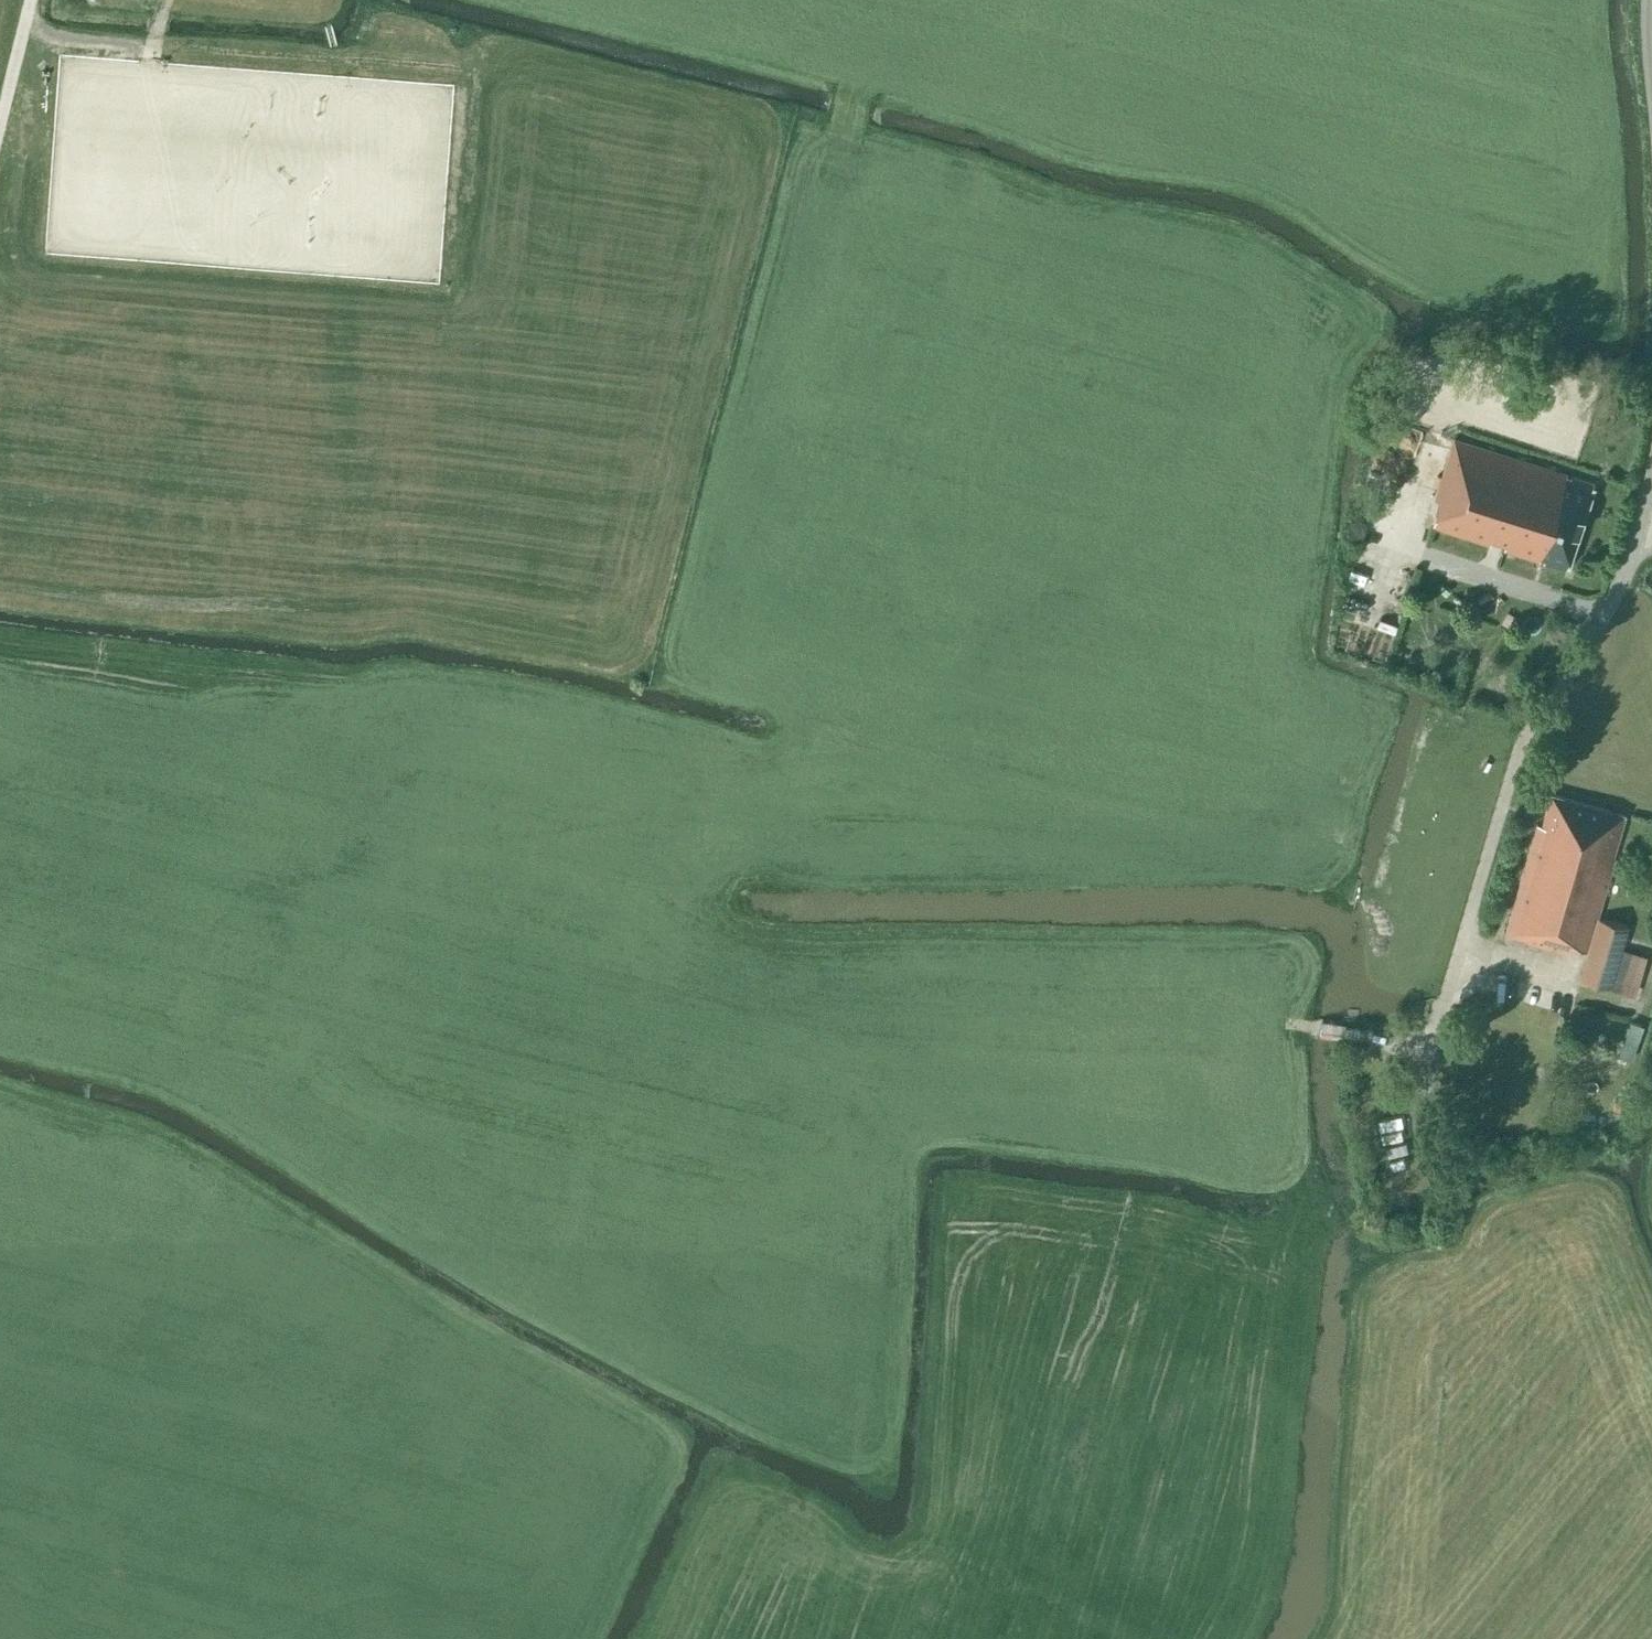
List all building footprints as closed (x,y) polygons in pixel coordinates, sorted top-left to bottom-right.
[(1566,570),(1595,483),(1572,475),(1571,478),(1566,477),(1566,475),(1452,439),(1433,500),(1438,501),(1430,527),(1566,570)] [(1612,859),(1625,815),(1551,794),(1541,826),(1537,824),(1505,933),(1527,939),(1527,942),(1564,953),(1566,946),(1589,952),(1581,980),(1610,988),(1610,987),(1634,994),(1645,955),(1621,948),(1628,927),(1597,918),(1614,860),(1612,859)] [(1343,1039),(1345,1024),(1321,1021),(1319,1036),(1343,1039)] [(1630,1021),(1618,1055),(1631,1060),(1643,1026),(1630,1021)] [(1377,1230),(1380,1219),(1366,1214),(1362,1226),(1377,1230)]
